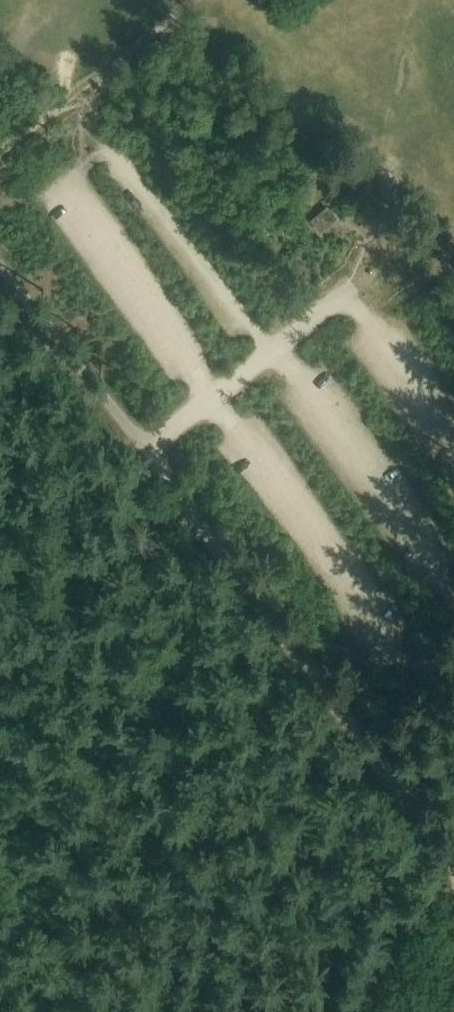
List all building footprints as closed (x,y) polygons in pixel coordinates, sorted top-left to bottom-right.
[(141,17),(151,27),(171,7),(164,0),(159,0),(141,17)] [(327,210),(312,223),(320,233),(336,220),(327,210)]
